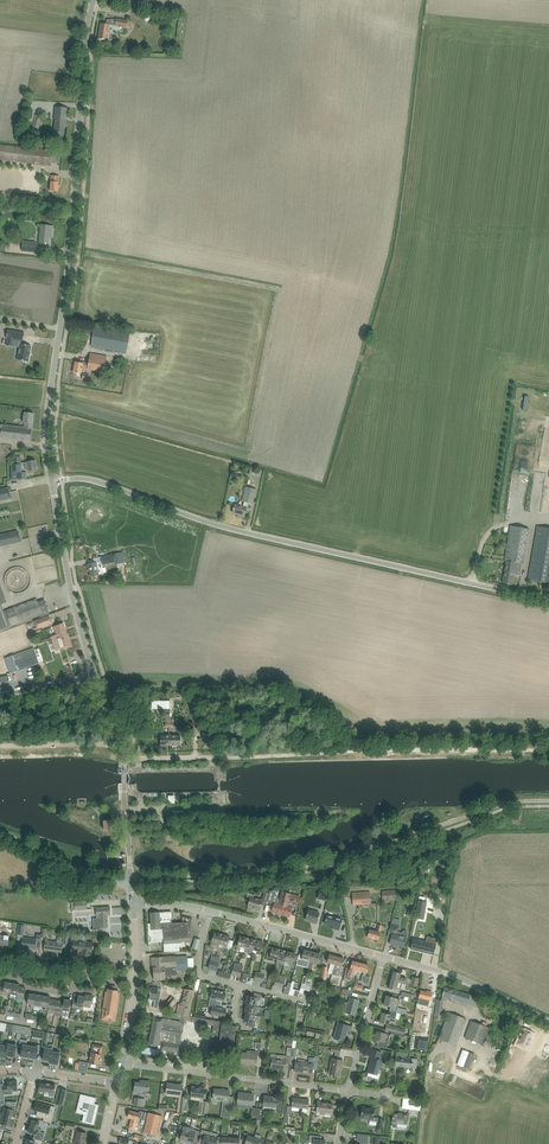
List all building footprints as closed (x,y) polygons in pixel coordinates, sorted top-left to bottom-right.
[(98,39),(104,40),(107,40),(110,25),(115,26),(126,28),(131,29),(132,21),(128,20),(116,18),(116,19),(107,20),(106,24),(101,23),(98,39)] [(53,81),(60,82),(66,82),(67,75),(50,74),(50,73),(37,72),(36,78),(50,79),(50,77),(54,77),(53,81)] [(52,143),(57,144),(63,144),(67,108),(55,107),(54,119),(55,119),(52,143)] [(34,115),(32,128),(39,129),(41,117),(41,116),(41,115),(36,114),(35,116),(34,115)] [(44,164),(50,165),(50,162),(60,164),(61,157),(56,156),(56,150),(51,149),(51,150),(0,144),(0,159),(44,164)] [(50,191),(52,191),(58,192),(59,177),(52,176),(51,181),(50,191)] [(39,243),(43,243),(49,244),(50,235),(52,235),(53,226),(41,225),(39,243)] [(23,242),(22,250),(22,251),(35,252),(36,243),(23,242)] [(91,346),(97,347),(126,352),(130,333),(95,327),(91,346)] [(8,339),(6,346),(12,347),(13,343),(20,344),(17,360),(28,362),(31,346),(22,344),(23,341),(24,333),(8,330),(6,338),(8,339)] [(72,372),(78,373),(81,374),(82,368),(87,369),(104,372),(107,356),(90,353),(88,363),(84,362),(84,363),(75,362),(74,368),(73,368),(72,372)] [(30,441),(34,413),(24,412),(23,423),(25,423),(24,427),(0,424),(0,437),(30,441)] [(11,464),(11,480),(27,479),(26,472),(22,472),(21,469),(28,468),(28,471),(37,470),(35,460),(21,463),(20,456),(16,456),(16,464),(11,464)] [(21,489),(21,493),(23,500),(29,498),(32,512),(34,512),(35,517),(46,514),(39,485),(21,489)] [(0,489),(0,497),(7,496),(8,498),(11,497),(9,487),(0,489)] [(235,504),(234,507),(233,513),(240,514),(239,516),(244,517),(248,502),(252,504),(256,489),(246,487),(242,501),(244,502),(243,506),(235,504)] [(504,577),(503,583),(512,584),(512,581),(514,581),(515,574),(519,575),(521,569),(522,563),(523,564),(525,555),(529,529),(514,526),(510,526),(504,560),(507,561),(504,577)] [(528,579),(548,583),(548,528),(537,526),(528,579)] [(0,534),(0,545),(20,540),(18,530),(15,530),(15,532),(3,535),(2,533),(0,534)] [(101,562),(88,564),(89,569),(90,569),(91,576),(97,575),(99,575),(99,574),(103,573),(102,566),(116,563),(125,562),(123,552),(114,554),(100,557),(101,562)] [(10,627),(1,605),(7,602),(0,584),(0,630),(10,627)] [(38,602),(37,599),(5,611),(11,626),(40,615),(41,618),(50,614),(44,600),(38,602)] [(49,616),(38,620),(41,628),(53,623),(51,619),(50,620),(49,616)] [(63,623),(58,625),(54,626),(57,635),(51,637),(56,652),(72,647),(68,634),(67,635),(63,623)] [(13,655),(5,658),(10,673),(10,672),(11,674),(15,673),(15,671),(39,662),(34,647),(13,655)] [(11,688),(12,696),(30,693),(29,685),(11,688)] [(203,728),(203,733),(203,739),(218,739),(218,728),(203,728)] [(166,734),(166,736),(160,736),(160,746),(169,746),(169,734),(166,734)] [(172,734),(169,734),(169,746),(181,745),(180,736),(172,736),(172,734)] [(113,820),(104,820),(104,830),(113,830),(113,820)] [(319,890),(317,898),(327,901),(329,893),(319,890)] [(395,890),(381,890),(382,901),(396,900),(395,890)] [(270,891),(267,902),(271,903),(269,910),(272,910),(272,912),(289,917),(291,911),(292,908),(296,909),(298,903),(300,897),(282,892),(280,899),(277,898),(278,896),(276,894),(273,893),(274,891),(270,891)] [(370,891),(352,892),(353,905),(371,903),(370,891)] [(248,893),(246,900),(249,901),(248,906),(255,908),(255,910),(260,911),(261,905),(262,900),(254,898),(255,894),(248,893)] [(418,900),(415,918),(420,919),(421,912),(425,913),(427,902),(418,900)] [(87,907),(87,901),(75,902),(75,910),(87,909),(87,907)] [(408,905),(408,910),(405,909),(405,916),(413,916),(414,906),(408,905)] [(96,907),(96,913),(97,918),(93,918),(93,928),(108,927),(107,915),(110,915),(110,907),(96,907)] [(305,915),(306,915),(305,919),(313,921),(312,923),(316,924),(320,912),(308,909),(308,911),(306,910),(305,911),(304,914),(305,915)] [(164,929),(165,952),(181,951),(180,938),(192,937),(191,917),(187,917),(187,911),(182,911),(182,922),(173,922),(172,911),(151,912),(151,929),(164,929)] [(327,915),(326,918),(325,924),(335,927),(335,929),(339,930),(342,919),(327,915)] [(392,934),(391,938),(390,944),(404,947),(406,937),(407,937),(408,934),(408,933),(407,931),(406,931),(405,930),(404,930),(403,931),(402,931),(401,932),(397,931),(399,925),(398,925),(399,919),(393,918),(390,929),(394,930),(393,934),(392,934)] [(366,934),(368,934),(367,937),(378,940),(380,932),(382,925),(378,924),(376,931),(369,929),(369,930),(368,929),(367,930),(366,930),(366,931),(366,932),(366,933),(366,934)] [(153,941),(164,941),(164,929),(156,929),(156,932),(160,932),(160,935),(153,935),(153,941)] [(74,940),(73,944),(73,950),(82,951),(81,955),(90,956),(91,952),(91,953),(93,943),(86,942),(87,934),(71,932),(70,939),(74,940)] [(214,932),(210,946),(218,948),(219,944),(222,934),(214,932)] [(222,934),(219,944),(223,945),(223,947),(227,949),(227,947),(232,948),(234,941),(229,939),(230,936),(222,934)] [(8,945),(9,936),(0,935),(0,944),(8,945)] [(240,936),(238,941),(236,948),(240,949),(240,951),(244,952),(244,951),(245,948),(248,938),(240,936)] [(45,941),(45,944),(44,950),(61,952),(62,945),(66,945),(67,938),(58,937),(57,942),(45,941)] [(198,950),(201,939),(195,937),(192,948),(198,950)] [(413,939),(411,948),(418,950),(418,951),(423,952),(433,955),(437,940),(433,939),(434,938),(431,937),(431,938),(427,937),(426,943),(418,941),(418,940),(413,939)] [(23,938),(22,941),(21,947),(35,949),(36,940),(23,938)] [(245,948),(244,951),(247,952),(252,953),(253,950),(255,940),(248,938),(245,948)] [(255,940),(253,950),(257,951),(256,953),(260,954),(263,942),(255,940)] [(268,960),(269,960),(273,961),(273,958),(277,959),(280,949),(272,947),(269,947),(266,959),(268,960)] [(276,962),(284,965),(285,961),(288,951),(280,949),(277,959),(276,962)] [(304,950),(302,955),(301,962),(305,963),(305,960),(309,961),(312,952),(304,950)] [(288,951),(285,961),(289,962),(288,965),(292,966),(295,953),(288,951)] [(212,952),(210,960),(208,968),(213,970),(216,956),(217,953),(212,952)] [(309,961),(308,967),(312,968),(312,965),(316,966),(317,963),(320,964),(321,960),(318,959),(320,954),(312,952),(309,961)] [(327,960),(327,962),(330,963),(329,968),(333,969),(336,956),(333,955),(332,954),(330,954),(329,955),(329,954),(327,960)] [(181,956),(159,957),(153,958),(154,967),(153,967),(154,980),(165,980),(165,975),(177,975),(177,970),(194,969),(194,962),(193,958),(187,958),(187,956),(181,956)] [(216,956),(213,970),(217,971),(221,957),(216,956)] [(333,969),(332,974),(336,975),(337,970),(337,969),(338,965),(342,966),(342,964),(344,958),(336,956),(333,969)] [(346,967),(343,978),(350,980),(351,976),(352,974),(352,973),(357,975),(358,971),(360,963),(352,961),(350,966),(350,968),(346,967)] [(360,963),(358,971),(363,972),(362,975),(361,981),(363,982),(368,984),(370,977),(366,976),(366,973),(367,973),(369,965),(360,963)] [(219,970),(217,976),(224,978),(225,971),(227,965),(227,964),(225,964),(225,965),(224,965),(222,971),(219,970)] [(393,972),(391,980),(398,982),(406,984),(407,979),(399,977),(400,974),(393,972)] [(412,977),(411,980),(410,984),(417,986),(419,979),(412,977)] [(398,982),(391,980),(389,988),(396,990),(396,989),(401,991),(403,984),(406,984),(398,982)] [(0,986),(0,994),(6,995),(7,993),(10,993),(12,983),(5,982),(4,987),(0,986)] [(10,993),(9,997),(17,998),(18,986),(19,986),(19,984),(12,983),(10,993)] [(18,986),(17,998),(24,999),(26,987),(19,986),(18,986)] [(106,991),(105,997),(103,1011),(102,1019),(115,1021),(116,1013),(119,993),(118,993),(118,991),(115,990),(115,987),(112,987),(111,990),(107,989),(107,991),(106,991)] [(151,987),(149,1000),(155,1001),(153,1008),(158,1009),(159,1001),(161,991),(161,990),(158,989),(158,988),(151,987)] [(445,987),(443,993),(441,999),(467,1006),(468,1004),(473,1005),(476,997),(445,987)] [(343,988),(341,994),(350,996),(352,991),(343,988)] [(212,990),(209,1002),(217,1003),(218,1003),(218,1000),(224,1001),(226,992),(212,990)] [(419,997),(417,1004),(428,1007),(430,1000),(430,998),(432,992),(427,991),(427,992),(421,991),(419,997)] [(29,993),(27,1004),(31,1004),(30,1008),(34,1008),(36,994),(29,993)] [(245,1004),(247,1004),(256,1006),(258,998),(261,999),(262,995),(254,993),(253,997),(247,995),(247,998),(245,998),(244,1002),(246,1002),(245,1004)] [(36,994),(34,1008),(41,1009),(41,1006),(43,995),(36,994)] [(85,996),(83,1009),(90,1010),(90,1007),(91,1007),(93,995),(85,994),(85,996)] [(43,995),(41,1006),(45,1007),(44,1010),(48,1011),(50,999),(50,997),(43,995)] [(73,1000),(72,1007),(76,1008),(77,1006),(80,1006),(79,1009),(83,1010),(83,1009),(85,996),(78,995),(77,1000),(73,1000)] [(384,1005),(390,1006),(397,1008),(397,1007),(400,999),(395,998),(387,996),(384,1005)] [(344,1011),(346,1012),(346,1013),(355,1015),(359,1000),(350,998),(349,1002),(346,1002),(345,1002),(343,1002),(342,1003),(342,1004),(341,1005),(341,1006),(341,1007),(341,1010),(342,1010),(343,1011),(344,1011)] [(50,999),(48,1011),(55,1012),(57,1000),(50,999)] [(64,1001),(62,1013),(69,1014),(69,1011),(70,1011),(71,1000),(64,999),(64,1001)] [(437,999),(434,1020),(440,1020),(440,1015),(442,1016),(443,1008),(442,1008),(443,1000),(437,999)] [(57,1000),(55,1012),(62,1013),(64,1001),(57,1000)] [(209,1002),(209,1006),(212,1006),(210,1015),(225,1018),(226,1009),(220,1008),(221,1004),(218,1003),(217,1003),(209,1002)] [(245,1012),(246,1013),(255,1015),(257,1006),(256,1006),(247,1004),(246,1007),(245,1007),(244,1010),(245,1011),(245,1012)] [(397,1008),(396,1013),(413,1017),(414,1014),(406,1012),(407,1010),(397,1007),(397,1008)] [(380,1022),(385,1023),(388,1024),(389,1020),(394,1021),(396,1013),(389,1011),(391,1012),(390,1015),(382,1013),(380,1022)] [(447,1015),(438,1039),(456,1045),(466,1019),(447,1011),(446,1015),(447,1015)] [(246,1013),(246,1014),(245,1013),(244,1017),(245,1018),(244,1021),(247,1022),(246,1026),(254,1028),(255,1024),(255,1023),(257,1015),(255,1015),(246,1013)] [(163,1018),(162,1020),(153,1018),(148,1045),(157,1047),(158,1045),(161,1046),(160,1050),(178,1053),(184,1024),(180,1023),(180,1021),(163,1018)] [(213,1049),(213,1052),(213,1053),(214,1053),(226,1055),(227,1051),(233,1051),(236,1026),(222,1024),(222,1022),(214,1020),(209,1048),(213,1049)] [(471,1021),(469,1026),(465,1038),(483,1044),(484,1044),(490,1047),(494,1037),(487,1034),(490,1028),(471,1021)] [(334,1038),(339,1040),(344,1041),(347,1031),(350,1032),(352,1026),(338,1023),(334,1038)] [(387,1025),(385,1030),(391,1031),(404,1035),(405,1030),(387,1025)] [(44,1032),(33,1030),(32,1037),(43,1039),(44,1032)] [(520,1037),(517,1041),(523,1044),(522,1047),(526,1049),(530,1042),(529,1041),(533,1034),(524,1030),(520,1037)] [(390,1035),(383,1033),(377,1031),(375,1037),(374,1036),(373,1042),(379,1043),(378,1046),(377,1046),(376,1047),(387,1048),(389,1039),(390,1035)] [(404,1035),(391,1031),(390,1036),(398,1038),(398,1039),(403,1040),(404,1035)] [(255,1043),(255,1048),(256,1050),(260,1050),(260,1048),(264,1048),(266,1033),(255,1032),(255,1037),(261,1037),(260,1044),(255,1043)] [(417,1038),(415,1050),(427,1051),(429,1039),(417,1038)] [(26,1057),(28,1058),(30,1046),(26,1045),(27,1041),(20,1039),(20,1040),(19,1048),(22,1049),(21,1057),(22,1057),(21,1058),(25,1059),(26,1057)] [(8,1046),(6,1056),(9,1056),(9,1057),(13,1058),(13,1057),(14,1057),(16,1043),(12,1042),(12,1045),(8,1044),(7,1046),(8,1046)] [(93,1044),(91,1053),(101,1055),(103,1046),(93,1044)] [(35,1047),(30,1046),(28,1058),(31,1058),(31,1059),(35,1060),(35,1059),(36,1059),(37,1051),(39,1052),(40,1045),(36,1045),(35,1047)] [(49,1045),(45,1045),(43,1060),(44,1060),(44,1061),(48,1062),(48,1061),(50,1061),(52,1051),(52,1052),(53,1049),(49,1048),(49,1045)] [(143,1046),(141,1053),(159,1056),(160,1050),(161,1046),(158,1045),(157,1047),(157,1049),(143,1046)] [(340,1048),(330,1047),(330,1051),(335,1052),(334,1059),(332,1058),(331,1065),(333,1066),(331,1074),(340,1076),(342,1067),(340,1067),(342,1060),(339,1060),(340,1048)] [(367,1072),(373,1074),(372,1077),(378,1079),(380,1074),(378,1073),(381,1060),(379,1060),(381,1051),(372,1049),(370,1057),(371,1058),(367,1072)] [(462,1049),(457,1064),(469,1069),(475,1054),(462,1049)] [(242,1052),(241,1057),(241,1063),(256,1065),(258,1051),(247,1050),(247,1053),(242,1052)] [(52,1052),(52,1051),(50,1061),(50,1063),(53,1064),(52,1065),(56,1066),(56,1064),(58,1065),(60,1053),(52,1052)] [(396,1051),(395,1060),(394,1066),(416,1069),(418,1059),(411,1058),(406,1057),(407,1052),(396,1051)] [(91,1053),(89,1063),(99,1065),(101,1055),(91,1053)] [(271,1062),(271,1068),(285,1069),(285,1063),(286,1058),(282,1058),(282,1056),(278,1055),(277,1059),(272,1059),(271,1062)] [(295,1065),(295,1071),(312,1073),(313,1069),(317,1070),(318,1059),(314,1058),(309,1057),(308,1062),(296,1060),(295,1065)] [(17,1080),(7,1081),(8,1085),(3,1085),(3,1086),(4,1094),(13,1093),(12,1091),(18,1090),(17,1080)] [(134,1092),(139,1092),(139,1089),(148,1091),(149,1081),(141,1080),(140,1083),(135,1082),(134,1092)] [(38,1087),(38,1090),(39,1090),(39,1091),(54,1093),(55,1085),(40,1083),(39,1087),(38,1087)] [(167,1083),(166,1089),(166,1093),(181,1095),(182,1086),(172,1085),(172,1084),(167,1083)] [(192,1086),(191,1092),(191,1096),(204,1097),(205,1089),(197,1088),(197,1087),(192,1086)] [(59,1088),(55,1104),(57,1104),(63,1106),(67,1090),(59,1088)] [(214,1089),(213,1095),(213,1099),(223,1100),(228,1101),(229,1091),(214,1089)] [(239,1092),(238,1098),(237,1103),(252,1104),(254,1094),(239,1092)] [(263,1105),(263,1106),(276,1107),(276,1111),(282,1112),(282,1107),(283,1101),(277,1100),(278,1097),(272,1096),(265,1095),(264,1095),(263,1101),(263,1105)] [(79,1101),(77,1108),(80,1109),(83,1110),(83,1109),(86,1110),(84,1121),(82,1121),(82,1122),(94,1125),(95,1119),(96,1114),(94,1114),(95,1111),(96,1111),(98,1107),(99,1105),(98,1104),(98,1105),(94,1104),(95,1104),(96,1098),(88,1096),(86,1102),(79,1101)] [(134,1105),(140,1106),(144,1106),(145,1099),(135,1098),(134,1105)] [(292,1104),(292,1107),(299,1108),(307,1109),(308,1106),(309,1100),(293,1098),(292,1104)] [(232,1103),(228,1102),(228,1101),(223,1100),(221,1117),(225,1117),(230,1118),(232,1103)] [(203,1101),(202,1109),(199,1108),(198,1114),(206,1115),(208,1102),(203,1101)] [(317,1107),(317,1112),(325,1113),(331,1113),(331,1110),(332,1104),(324,1103),(324,1102),(318,1101),(317,1107)] [(36,1102),(34,1110),(37,1111),(36,1116),(44,1118),(43,1121),(51,1123),(53,1115),(49,1113),(51,1106),(36,1102)] [(2,1129),(5,1130),(6,1130),(7,1125),(9,1126),(13,1110),(10,1109),(11,1105),(5,1104),(5,1108),(4,1107),(3,1113),(1,1118),(0,1123),(0,1128),(2,1129)] [(362,1107),(361,1113),(361,1116),(368,1117),(368,1119),(370,1119),(370,1121),(378,1122),(376,1133),(381,1133),(383,1119),(373,1118),(374,1108),(362,1107)] [(130,1118),(127,1127),(135,1129),(137,1120),(138,1118),(139,1113),(129,1110),(127,1117),(130,1118)] [(139,1113),(138,1118),(146,1120),(148,1113),(140,1111),(139,1113)] [(149,1112),(144,1132),(156,1135),(162,1116),(149,1112)] [(393,1113),(392,1125),(392,1126),(393,1126),(393,1127),(394,1127),(395,1127),(396,1127),(396,1126),(397,1126),(397,1125),(397,1123),(407,1124),(408,1114),(401,1113),(400,1114),(393,1113)] [(29,1127),(28,1132),(34,1134),(33,1139),(43,1141),(45,1133),(41,1132),(41,1129),(38,1128),(40,1123),(32,1121),(30,1127),(29,1127)] [(180,1125),(179,1131),(177,1137),(180,1138),(180,1139),(181,1139),(180,1140),(184,1141),(184,1140),(187,1141),(190,1127),(180,1125)] [(190,1127),(187,1141),(190,1142),(189,1142),(192,1143),(193,1142),(193,1143),(194,1140),(197,1141),(199,1135),(200,1131),(196,1130),(190,1127)] [(77,1143),(84,1143),(86,1138),(84,1137),(85,1133),(79,1132),(77,1131),(74,1143),(77,1143)] [(200,1137),(198,1143),(202,1143),(209,1143),(211,1137),(212,1132),(205,1131),(205,1132),(201,1131),(200,1137)] [(209,1143),(221,1143),(221,1137),(218,1137),(219,1134),(212,1132),(211,1137),(209,1143)] [(244,1135),(242,1140),(245,1142),(244,1143),(252,1143),(254,1137),(248,1135),(248,1134),(244,1132),(244,1135)] [(368,1142),(369,1135),(358,1134),(357,1141),(359,1141),(359,1143),(367,1143),(368,1142)] [(310,1135),(309,1141),(313,1142),(313,1143),(325,1143),(326,1141),(319,1140),(319,1136),(310,1135)]
